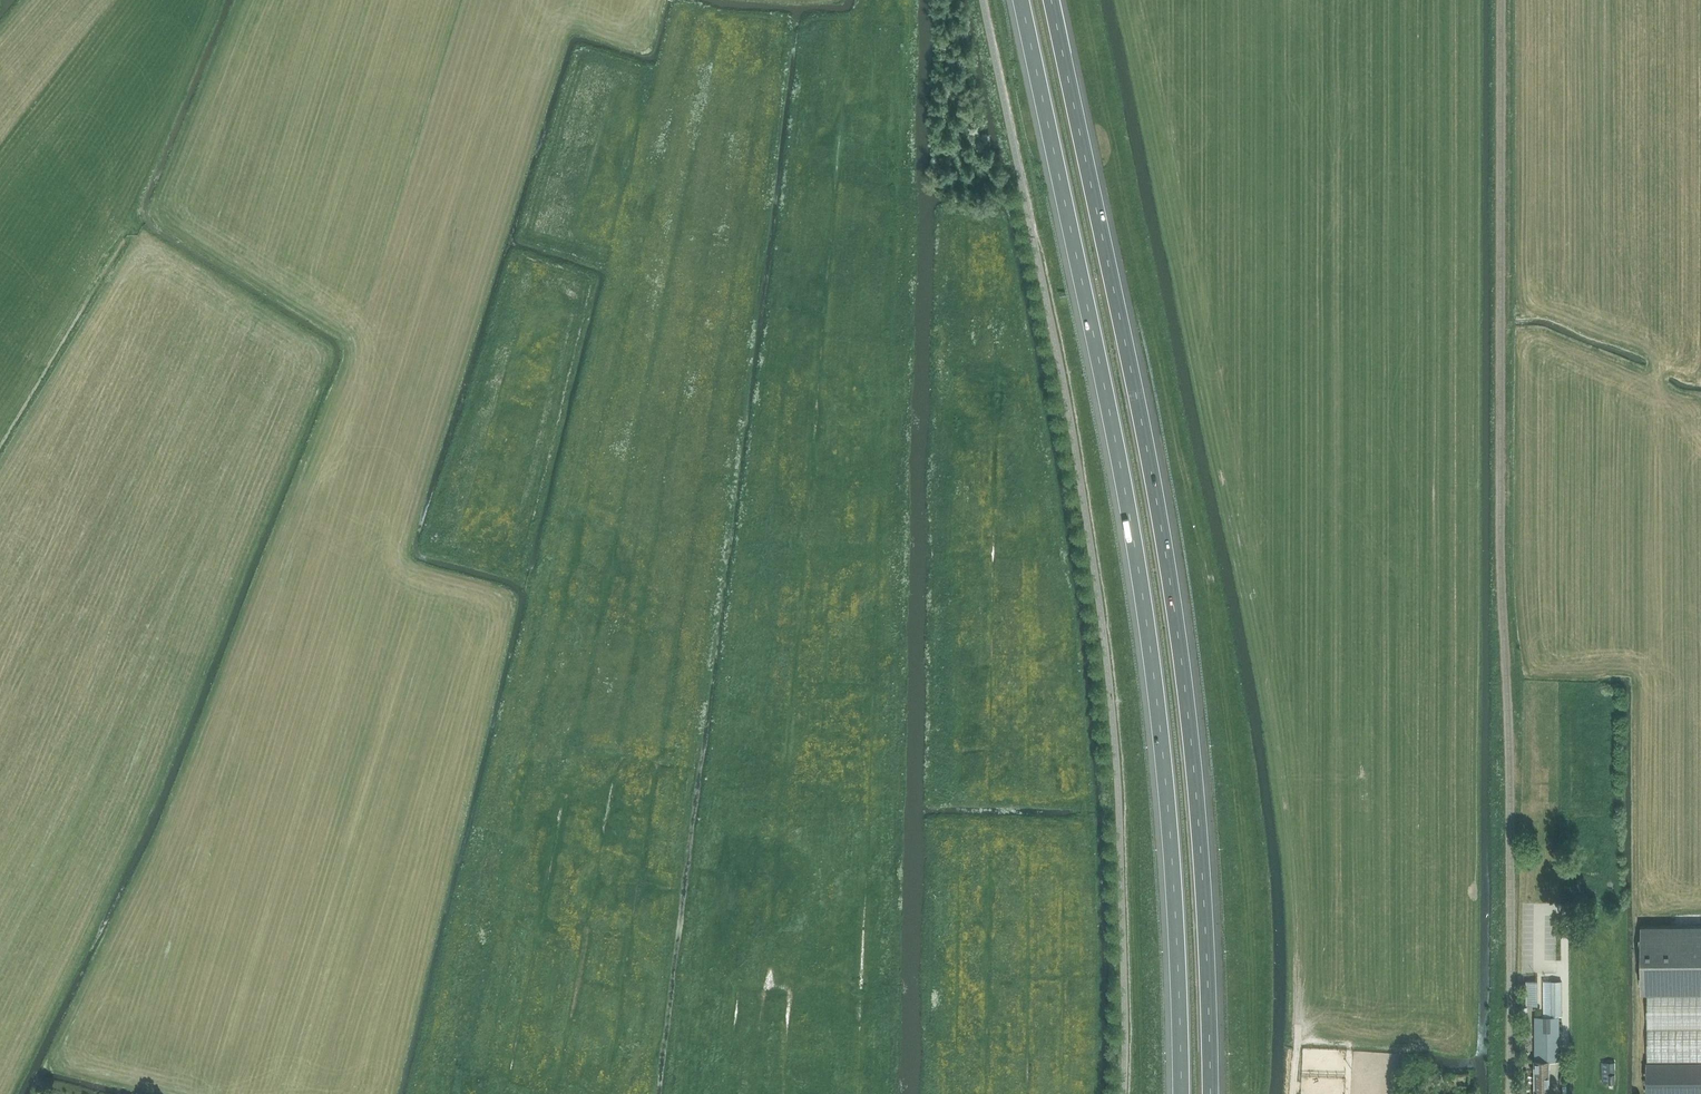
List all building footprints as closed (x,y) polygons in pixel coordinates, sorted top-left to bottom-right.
[(1647,1027),(1700,1027),(1700,925),(1641,925),(1641,992),(1647,992),(1647,1027)] [(1534,1068),(1534,1092),(1534,1093),(1548,1093),(1548,1092),(1548,1068),(1548,1061),(1559,1061),(1558,1016),(1561,1016),(1562,994),(1562,981),(1547,981),(1547,994),(1548,1016),(1534,1016),(1534,1068)] [(1647,1027),(1647,1061),(1646,1061),(1646,1093),(1700,1093),(1700,1027),(1647,1027)] [(1607,1064),(1614,1062),(1613,1054),(1606,1056),(1607,1064)]
